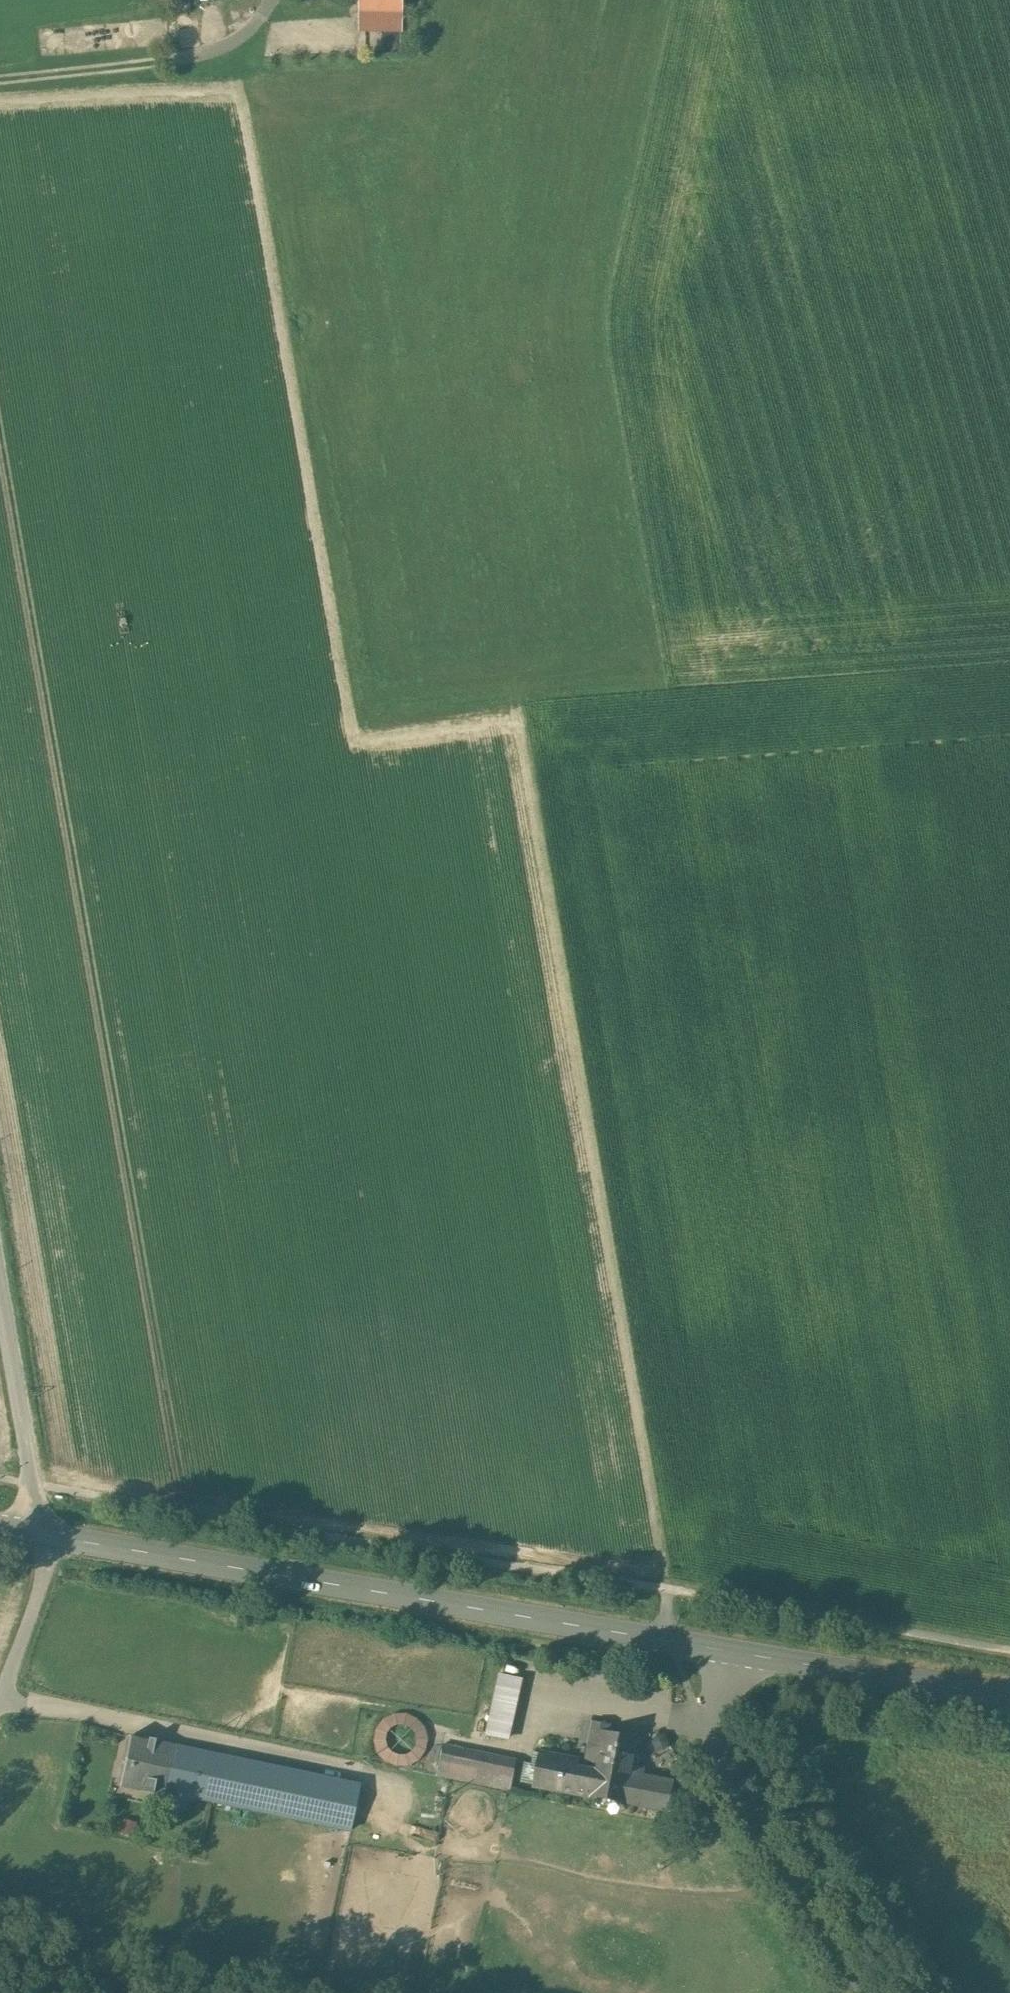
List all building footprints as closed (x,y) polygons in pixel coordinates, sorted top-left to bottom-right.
[(359,31),(402,32),(404,0),(360,0),(359,31)] [(499,1675),(497,1685),(518,1689),(520,1679),(499,1675)] [(518,1689),(497,1685),(489,1723),(509,1727),(518,1689)] [(381,1762),(428,1759),(425,1712),(378,1715),(381,1762)] [(609,1724),(593,1721),(591,1729),(589,1743),(586,1760),(597,1763),(595,1771),(591,1795),(631,1803),(636,1780),(629,1779),(632,1766),(638,1737),(607,1731),(609,1724)] [(509,1727),(489,1723),(486,1733),(507,1737),(509,1727)] [(589,1743),(591,1729),(582,1727),(580,1741),(589,1743)] [(153,1788),(151,1788),(161,1742),(129,1735),(118,1786),(152,1794),(153,1788)] [(192,1802),(193,1797),(203,1751),(161,1742),(151,1788),(153,1788),(152,1794),(192,1802)] [(494,1755),(441,1744),(436,1773),(489,1784),(494,1755)] [(359,1784),(203,1751),(193,1797),(217,1802),(349,1830),(359,1784)] [(591,1795),(595,1771),(567,1765),(568,1758),(540,1752),(534,1784),(591,1795)] [(494,1755),(489,1784),(511,1789),(517,1760),(494,1755)] [(636,1780),(631,1803),(667,1810),(673,1781),(642,1775),(644,1768),(632,1766),(629,1779),(636,1780)]
